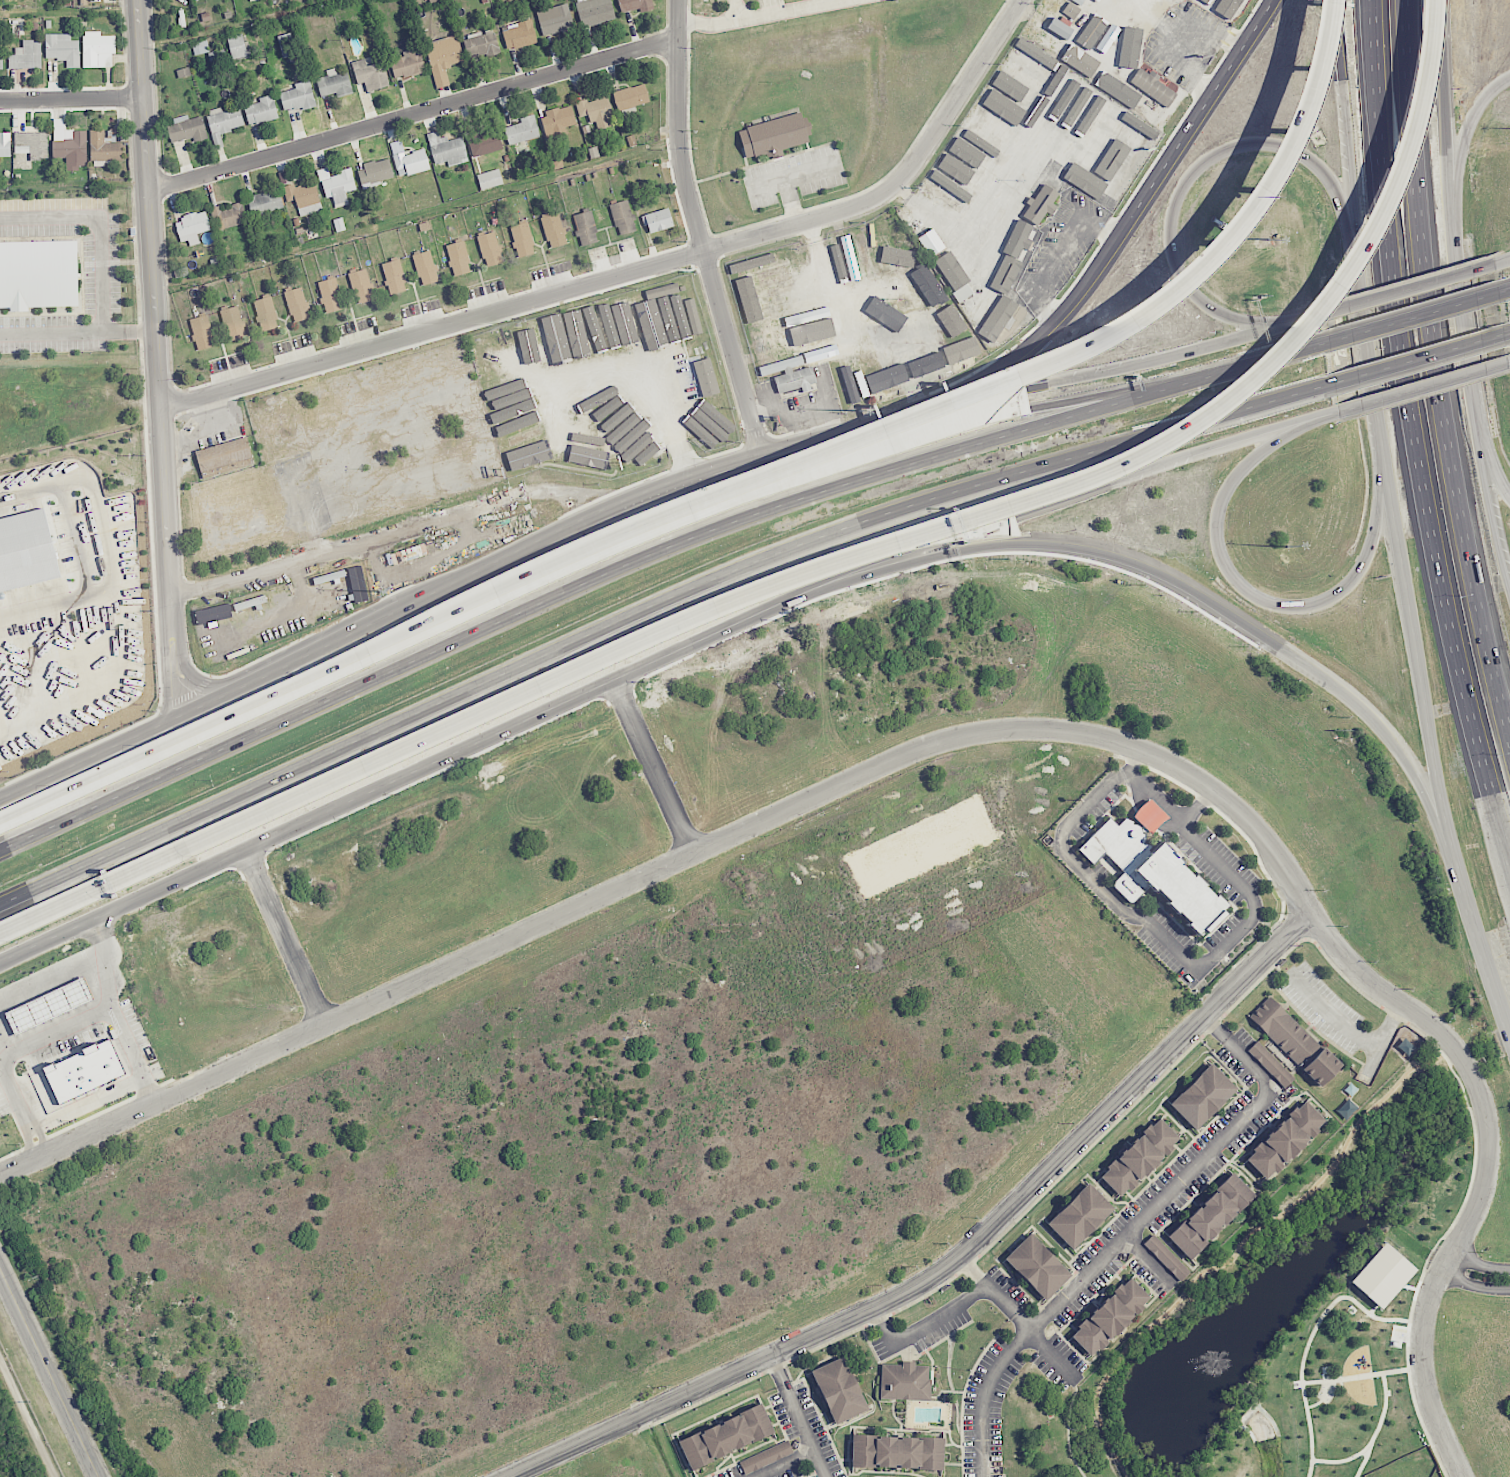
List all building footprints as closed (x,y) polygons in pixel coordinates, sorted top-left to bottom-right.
[(610,0),(575,0),(582,27),(615,19),(610,0)] [(651,0),(618,0),(621,14),(653,6),(651,0)] [(1244,0),(1222,0),(1215,11),(1231,21),(1244,0)] [(1081,9),(1069,1),(1062,12),(1074,20),(1081,9)] [(536,11),(543,37),(574,28),(567,2),(536,11)] [(1067,40),(1073,28),(1051,16),(1041,34),(1056,42),(1059,36),(1067,40)] [(508,51),(538,42),(531,19),(501,28),(508,51)] [(467,58),(498,53),(493,27),(482,30),(483,33),(463,37),(467,58)] [(83,68),(114,67),(113,35),(101,36),(101,31),(82,32),(83,68)] [(1141,32),(1125,31),(1122,64),(1138,66),(1141,32)] [(277,36),(284,59),(298,55),(291,32),(277,36)] [(231,59),(249,56),(245,33),(227,37),(231,59)] [(70,34),(45,34),(46,59),(66,59),(66,68),(79,68),(79,41),(71,41),(70,34)] [(425,43),(436,88),(449,85),(445,67),(464,62),(457,35),(425,43)] [(41,68),(41,40),(23,40),(23,47),(15,47),(15,55),(8,55),(9,69),(41,68)] [(200,41),(192,43),(195,55),(209,52),(207,40),(200,42),(200,41)] [(1062,59),(1090,78),(1100,62),(1071,44),(1062,59)] [(390,61),(395,79),(425,71),(419,47),(402,51),(404,57),(390,61)] [(383,61),(367,66),(365,58),(351,62),(357,84),(364,82),(367,92),(390,86),(383,61)] [(1040,79),(1005,61),(1001,69),(1036,87),(1040,79)] [(1129,83),(1168,107),(1177,93),(1157,81),(1159,77),(1140,65),(1129,83)] [(316,79),(321,99),(352,91),(347,72),(337,74),(335,68),(326,70),(327,76),(316,79)] [(991,83),(1019,102),(1028,88),(1000,70),(991,83)] [(1139,92),(1104,70),(1094,86),(1129,108),(1139,92)] [(1093,141),(1115,104),(1059,71),(1037,108),(1093,141)] [(284,113),(316,105),(309,80),(294,84),(295,88),(279,93),(284,113)] [(612,93),(618,113),(635,107),(634,107),(650,102),(644,83),(612,93)] [(982,105),(1017,126),(1026,110),(991,89),(982,105)] [(278,118),(272,94),(259,98),(260,102),(243,106),(248,125),(278,118)] [(588,115),(590,123),(596,122),(598,130),(615,126),(607,96),(587,101),(587,99),(575,102),(579,117),(588,115)] [(567,134),(565,127),(576,124),(571,105),(539,114),(546,139),(567,134)] [(240,107),(223,111),(222,107),(206,111),(215,148),(223,146),(220,132),(244,127),(240,107)] [(1013,130),(988,112),(979,126),(1004,143),(1013,130)] [(745,158),(763,154),(764,160),(783,155),(782,149),(811,142),(804,113),(738,128),(745,158)] [(539,138),(535,114),(520,117),(521,123),(504,126),(507,144),(539,138)] [(167,126),(170,144),(206,137),(202,116),(188,119),(187,115),(173,118),(174,124),(167,126)] [(86,131),(64,130),(64,119),(53,119),(53,158),(66,158),(66,168),(86,168),(86,131)] [(502,151),(497,128),(467,135),(471,157),(502,151)] [(963,136),(994,158),(999,151),(968,129),(963,136)] [(104,131),(91,131),(91,167),(105,166),(105,161),(123,160),(122,143),(104,143),(104,131)] [(426,134),(434,165),(447,162),(448,166),(468,161),(462,136),(447,140),(446,136),(439,138),(438,131),(426,134)] [(48,133),(15,132),(15,153),(30,153),(30,158),(48,158),(48,133)] [(0,135),(0,157),(11,157),(10,134),(0,135)] [(1047,170),(1055,175),(1074,142),(1066,138),(1047,170)] [(1131,148),(1115,138),(1093,172),(1109,182),(1131,148)] [(390,142),(398,177),(430,170),(425,149),(404,154),(401,140),(390,142)] [(985,174),(993,160),(965,142),(956,156),(985,174)] [(974,191),(983,177),(947,153),(937,167),(974,191)] [(1002,201),(1024,165),(1006,154),(984,190),(1002,201)] [(362,187),(394,179),(389,159),(357,167),(362,187)] [(1102,188),(1066,166),(1060,175),(1096,197),(1102,188)] [(356,190),(352,169),(329,174),(327,167),(318,169),(325,198),(332,197),(335,208),(348,205),(345,192),(356,190)] [(503,184),(499,168),(477,174),(481,190),(503,184)] [(281,185),(291,182),(288,171),(278,173),(281,185)] [(283,187),(286,202),(296,200),(299,215),(321,211),(316,181),(283,187)] [(959,204),(927,181),(922,188),(955,210),(959,204)] [(1034,200),(1031,198),(1021,216),(1037,226),(1045,211),(1052,215),(1057,206),(1052,204),(1058,193),(1043,184),(1034,200)] [(247,198),(253,218),(284,209),(278,189),(247,198)] [(618,236),(636,231),(627,199),(609,204),(618,236)] [(215,230),(247,224),(243,202),(211,208),(215,230)] [(644,214),(648,233),(673,227),(668,208),(644,214)] [(199,244),(197,233),(210,231),(206,211),(181,215),(182,221),(176,222),(179,242),(188,240),(189,246),(199,244)] [(581,246),(598,243),(592,211),(573,215),(577,236),(579,236),(581,246)] [(542,217),(547,247),(566,244),(560,213),(542,217)] [(517,258),(535,253),(528,221),(510,226),(517,258)] [(1039,230),(1022,222),(992,288),(1009,296),(1039,230)] [(929,257),(945,248),(933,228),(918,237),(929,257)] [(484,267),(502,264),(496,232),(478,235),(484,267)] [(895,265),(887,232),(871,236),(878,269),(895,265)] [(856,238),(865,274),(873,272),(863,236),(856,238)] [(10,308),(11,312),(28,311),(28,307),(78,306),(77,240),(0,242),(0,308),(10,308)] [(445,245),(453,276),(471,272),(463,240),(445,245)] [(421,286),(439,281),(430,250),(413,255),(421,286)] [(407,291),(400,259),(382,263),(388,295),(407,291)] [(374,300),(366,268),(348,273),(356,304),(374,300)] [(324,313),(342,310),(336,277),(318,281),(324,313)] [(679,291),(677,282),(645,291),(647,300),(679,291)] [(959,303),(974,294),(967,283),(952,293),(959,303)] [(311,318),(302,286),(284,291),(293,323),(311,318)] [(761,320),(757,291),(738,294),(743,323),(761,320)] [(1020,306),(1003,294),(982,324),(1001,338),(1010,326),(1008,324),(1020,306)] [(253,301),(262,332),(279,326),(270,296),(253,301)] [(682,340),(671,297),(660,299),(672,343),(682,340)] [(866,313),(893,334),(904,319),(877,299),(866,313)] [(659,345),(648,300),(638,303),(650,347),(659,345)] [(602,352),(619,347),(605,301),(588,306),(602,352)] [(222,309),(228,340),(245,337),(239,306),(222,309)] [(646,338),(636,306),(618,311),(627,343),(646,338)] [(575,355),(585,352),(572,310),(563,313),(575,355)] [(190,318),(196,350),(214,346),(208,315),(190,318)] [(569,360),(560,316),(550,318),(560,362),(569,360)] [(556,363),(546,317),(536,319),(546,365),(556,363)] [(964,327),(961,318),(918,335),(922,343),(964,327)] [(834,338),(830,319),(793,326),(796,344),(834,338)] [(546,364),(533,325),(524,328),(536,367),(546,364)] [(750,328),(756,361),(772,358),(767,325),(750,328)] [(943,349),(911,359),(917,377),(980,356),(974,338),(943,349)] [(758,366),(761,377),(773,374),(778,393),(801,388),(802,390),(816,386),(812,366),(793,371),(792,367),(804,365),(802,356),(758,366)] [(702,398),(719,393),(710,357),(693,362),(702,398)] [(905,362),(864,376),(858,360),(850,363),(853,374),(843,377),(850,399),(869,392),(870,394),(911,380),(905,362)] [(613,390),(578,389),(578,399),(613,400),(613,390)] [(535,403),(532,394),(490,404),(492,414),(535,403)] [(656,425),(635,399),(606,422),(620,440),(621,439),(628,447),(656,425)] [(613,415),(613,405),(570,403),(570,414),(613,415)] [(498,435),(534,423),(529,407),(492,419),(498,435)] [(543,437),(540,426),(499,438),(502,448),(543,437)] [(664,442),(652,429),(629,450),(641,463),(664,442)] [(200,474),(236,466),(237,468),(253,465),(247,438),(195,449),(200,474)] [(501,454),(507,473),(554,460),(549,440),(501,454)] [(606,469),(610,450),(568,440),(564,459),(606,469)] [(60,579),(45,509),(0,518),(0,591),(60,579)] [(347,568),(355,603),(369,600),(361,565),(347,568)] [(1227,907),(1160,842),(1152,849),(1142,839),(1166,815),(1149,798),(1130,817),(1128,814),(1118,825),(1109,817),(1077,850),(1091,863),(1102,852),(1123,872),(1111,884),(1131,903),(1148,885),(1200,936),(1227,907)] [(11,1013),(22,1036),(100,1000),(90,977),(11,1013)] [(1268,994),(1247,1017),(1320,1087),(1342,1064),(1268,994)] [(1408,1056),(1417,1049),(1406,1036),(1397,1044),(1408,1056)] [(51,1069),(67,1104),(133,1074),(117,1039),(51,1069)] [(1295,1078),(1257,1040),(1246,1051),(1284,1089),(1295,1078)] [(1237,1089),(1211,1062),(1168,1104),(1194,1131),(1237,1089)] [(1243,1157),(1267,1182),(1326,1122),(1302,1098),(1243,1157)] [(1097,1176),(1122,1199),(1181,1139),(1156,1115),(1097,1176)] [(1166,1235),(1189,1259),(1255,1195),(1232,1171),(1166,1235)] [(1114,1208),(1088,1181),(1045,1224),(1072,1250),(1114,1208)] [(1044,1301),(1071,1275),(1030,1231),(1003,1257),(1044,1301)] [(1142,1244),(1179,1281),(1190,1270),(1153,1233),(1142,1244)] [(1092,1358),(1151,1297),(1127,1274),(1068,1335),(1092,1358)] [(811,1368),(832,1424),(867,1411),(846,1355),(811,1368)] [(880,1361),(880,1399),(930,1400),(931,1362),(880,1361)] [(691,1469),(775,1433),(761,1402),(677,1439),(691,1469)] [(851,1468),(943,1469),(943,1435),(851,1434),(851,1468)] [(744,1474),(793,1452),(787,1439),(738,1461),(744,1474)]
